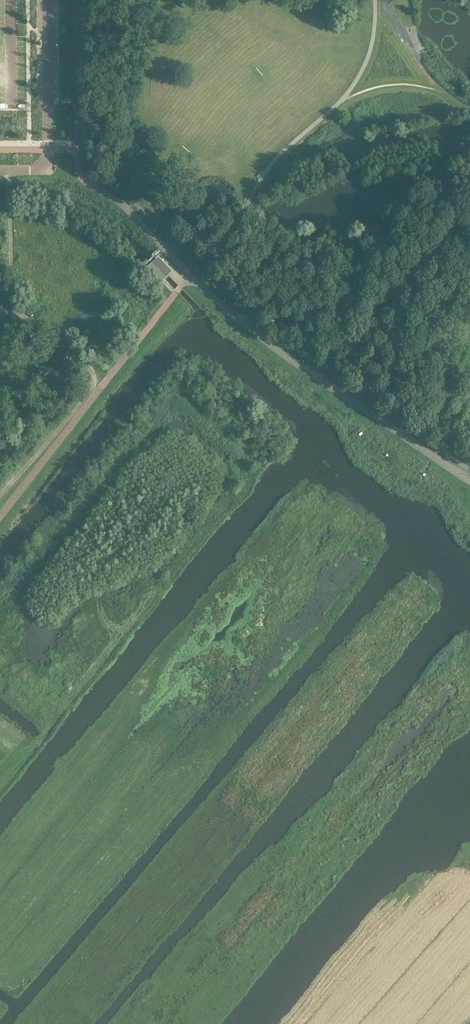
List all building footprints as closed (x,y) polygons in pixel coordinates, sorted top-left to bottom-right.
[(170,271),(159,260),(158,259),(153,264),(149,269),(160,281),(170,271)]
